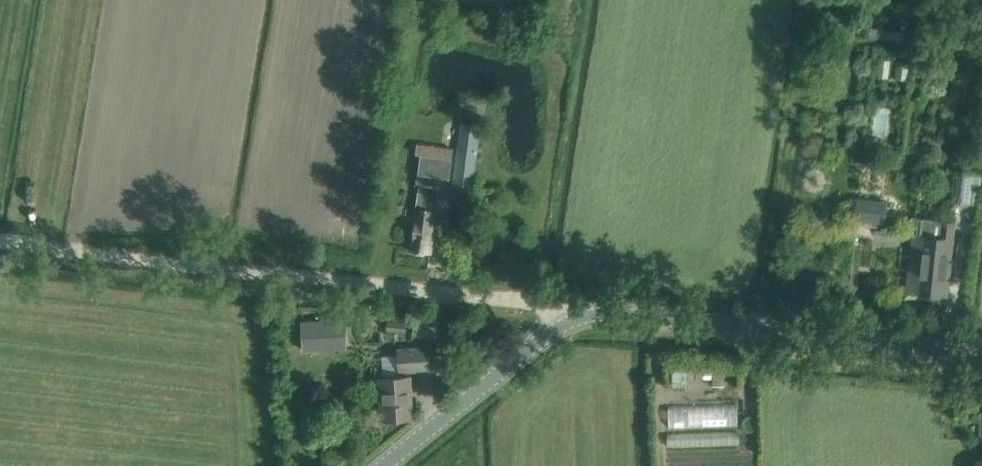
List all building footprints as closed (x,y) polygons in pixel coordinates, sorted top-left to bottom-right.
[(481,124),(464,121),(453,202),(470,204),(481,124)] [(418,144),(416,153),(422,154),(419,174),(451,178),(454,157),(453,157),(454,148),(448,147),(423,144),(418,144)] [(955,171),(952,202),(970,203),(971,198),(974,198),(975,188),(972,188),(972,183),(980,184),(981,172),(974,171),(973,173),(955,171)] [(418,184),(417,195),(413,230),(410,250),(431,253),(433,233),(437,198),(439,187),(418,184)] [(881,219),(883,200),(863,197),(861,217),(881,219)] [(910,259),(907,288),(919,290),(919,293),(941,296),(943,278),(949,279),(951,259),(953,237),(954,222),(941,221),(914,218),(913,233),(912,239),(910,259)] [(352,322),(351,332),(371,334),(372,324),(352,322)] [(451,328),(414,324),(413,338),(449,342),(451,328)] [(428,368),(427,348),(399,350),(399,355),(383,355),(384,377),(381,378),(383,418),(412,417),(409,369),(428,368)] [(671,406),(671,424),(726,421),(725,404),(671,406)]
